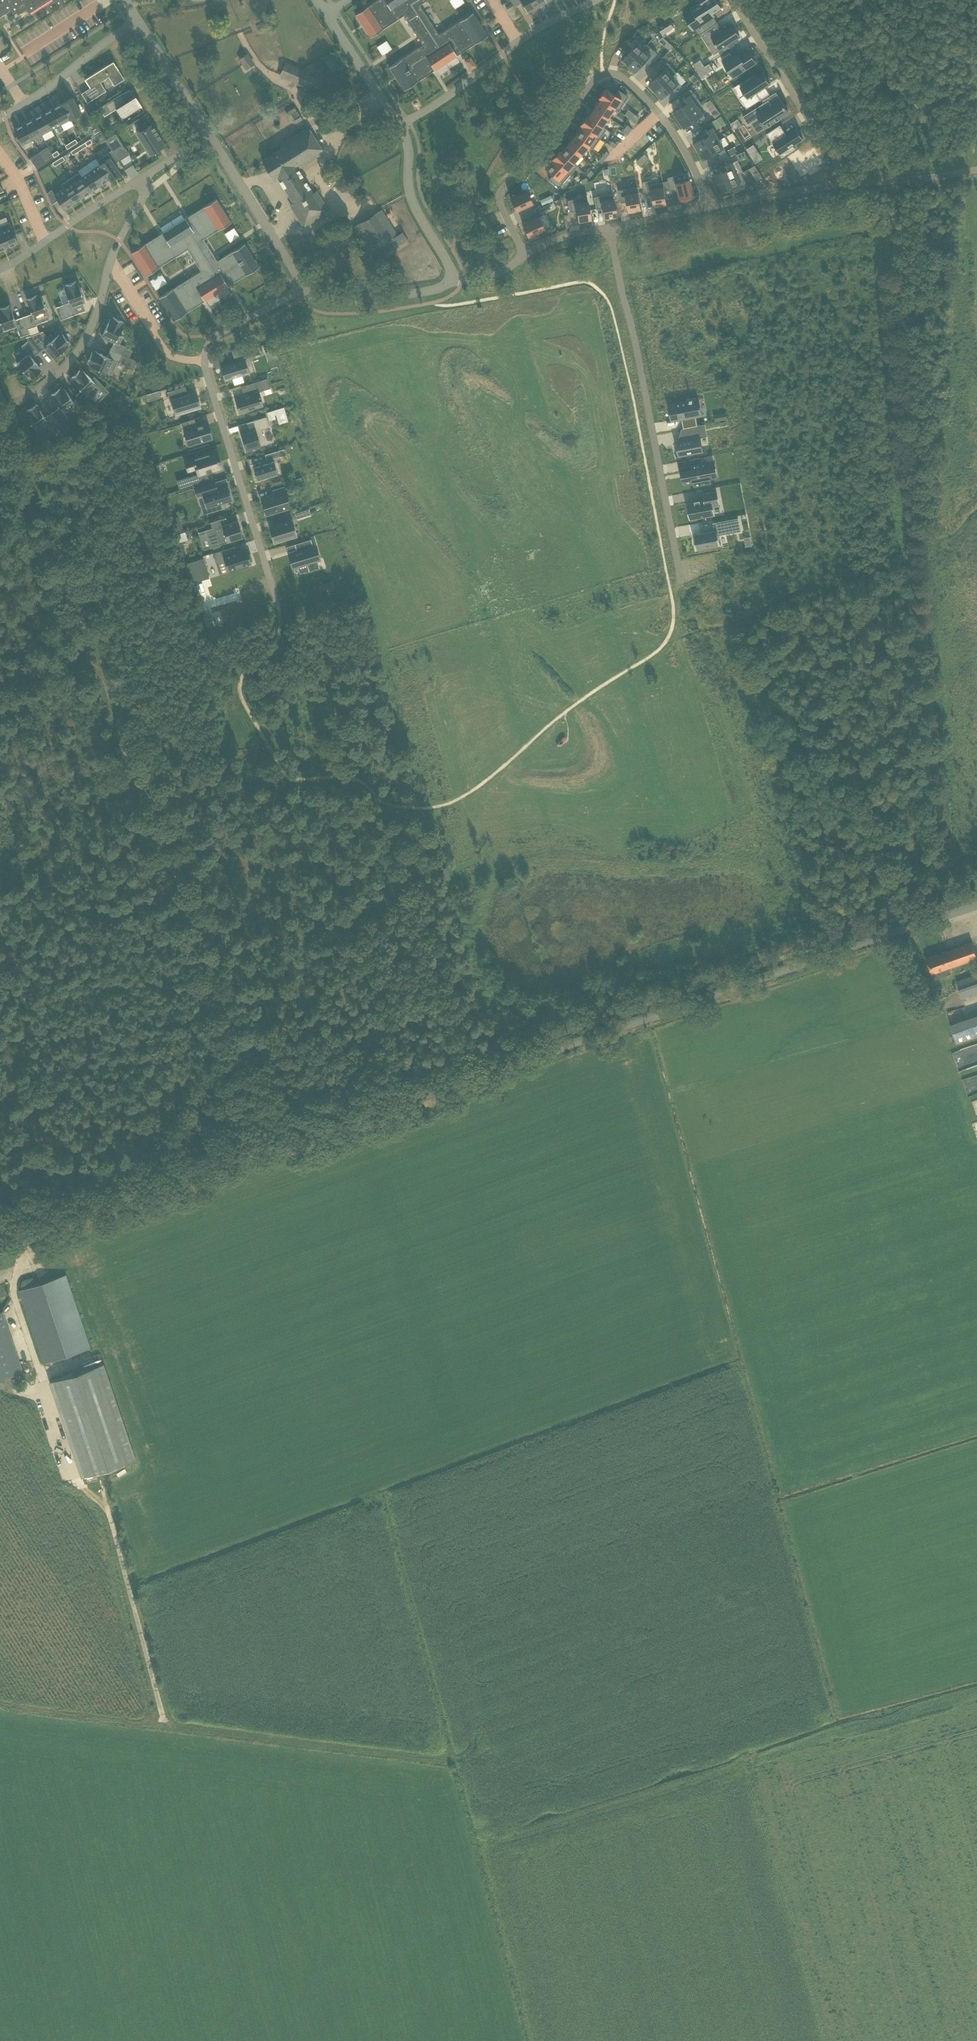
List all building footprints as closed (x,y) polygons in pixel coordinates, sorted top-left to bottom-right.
[(3,14),(2,12),(9,7),(13,14),(26,6),(30,12),(44,3),(49,13),(64,3),(62,0),(0,0),(0,16),(3,14)] [(488,35),(487,34),(473,13),(473,12),(460,20),(438,34),(419,5),(426,0),(376,0),(368,5),(355,14),(355,15),(356,14),(370,36),(370,37),(383,28),(403,15),(423,44),(402,58),(389,67),(404,89),(403,89),(404,90),(417,81),(434,70),(435,70),(435,69),(456,55),(457,56),(457,55),(474,43),(475,43),(488,35)] [(455,8),(464,2),(463,0),(449,0),(455,8)] [(516,6),(517,6),(516,5),(521,2),(521,3),(521,2),(527,12),(537,6),(533,0),(512,0),(516,6)] [(688,18),(695,29),(697,29),(700,34),(701,33),(716,23),(719,21),(715,16),(717,15),(715,12),(722,8),(717,0),(700,0),(701,1),(691,7),(695,13),(688,18)] [(658,26),(661,31),(663,34),(666,32),(671,29),(674,27),(669,20),(669,19),(668,19),(658,26)] [(716,23),(701,33),(702,33),(705,39),(709,44),(715,40),(716,42),(715,42),(716,45),(717,44),(720,49),(726,45),(740,36),(732,24),(724,30),(721,32),(720,30),(719,28),(716,23)] [(622,61),(627,66),(628,64),(629,65),(644,48),(634,39),(628,46),(631,49),(622,59),(623,59),(623,60),(622,61)] [(377,46),(382,55),(392,49),(386,40),(377,46)] [(644,48),(629,65),(636,71),(639,67),(645,61),(648,64),(658,53),(647,44),(646,45),(644,48)] [(730,52),(721,58),(733,76),(737,74),(742,71),(747,67),(752,64),(756,61),(753,56),(750,52),(749,50),(747,51),(746,51),(740,55),(738,52),(736,53),(733,55),(730,52)] [(255,63),(248,52),(238,59),(243,65),(246,69),(255,63)] [(700,59),(693,64),(698,71),(705,66),(700,59)] [(113,61),(84,79),(96,97),(106,91),(100,81),(108,76),(114,85),(124,79),(113,61)] [(303,86),(309,72),(286,61),(279,76),(303,86)] [(650,85),(649,86),(654,91),(655,90),(656,91),(673,75),(673,76),(677,72),(676,72),(667,62),(657,72),(660,75),(651,83),(650,84),(650,85),(651,85),(650,85)] [(705,66),(698,71),(701,77),(713,69),(710,65),(709,63),(705,66)] [(755,74),(740,84),(746,93),(740,97),(747,108),(761,99),(757,92),(770,83),(763,72),(756,76),(755,74)] [(656,93),(655,93),(660,98),(661,97),(661,96),(662,97),(672,88),(675,92),(682,85),(673,76),(673,75),(656,91),(657,92),(656,93)] [(599,97),(598,98),(599,98),(614,108),(614,109),(618,111),(628,96),(618,89),(614,94),(612,93),(607,89),(605,88),(602,92),(599,97)] [(677,110),(674,112),(678,118),(679,119),(698,106),(698,107),(700,105),(702,104),(702,103),(694,92),(682,101),(685,104),(677,110)] [(142,106),(135,96),(127,101),(122,93),(105,104),(110,112),(116,108),(122,118),(142,106)] [(62,103),(70,119),(81,113),(72,97),(62,103)] [(596,104),(593,107),(608,117),(612,112),(614,109),(614,108),(599,98),(596,104)] [(768,100),(743,116),(748,124),(759,117),(766,127),(789,112),(781,100),(772,106),(768,100)] [(89,102),(86,105),(90,112),(94,109),(89,102)] [(52,108),(61,124),(70,119),(62,103),(52,108)] [(698,106),(679,119),(685,127),(696,119),(698,123),(706,117),(698,107),(698,106)] [(294,124),(303,119),(296,107),(288,112),(294,124)] [(588,115),(587,115),(602,126),(608,117),(593,107),(588,115)] [(43,113),(51,129),(61,124),(52,108),(43,113)] [(329,108),(322,112),(327,120),(334,115),(329,108)] [(715,109),(711,111),(716,117),(717,116),(720,113),(716,108),(715,109)] [(42,134),(51,129),(43,113),(33,118),(42,134)] [(580,124),(580,125),(581,125),(600,138),(605,131),(606,128),(602,126),(587,115),(580,124)] [(721,116),(712,122),(714,124),(716,126),(722,122),(724,125),(726,123),(721,116)] [(42,134),(33,118),(24,123),(32,139),(42,134)] [(738,119),(731,124),(734,129),(742,125),(738,119)] [(22,144),(32,139),(24,123),(14,129),(22,144)] [(164,145),(152,124),(137,133),(150,154),(164,145)] [(578,129),(575,134),(589,145),(588,146),(592,148),(592,149),(593,148),(594,147),(600,138),(581,125),(578,129)] [(780,125),(767,133),(773,143),(780,153),(782,156),(795,148),(793,145),(803,138),(797,128),(786,135),(780,125)] [(695,144),(694,145),(697,150),(699,149),(699,151),(719,139),(713,127),(704,132),(706,135),(707,136),(698,141),(695,143),(696,144),(695,144)] [(320,150),(308,131),(263,160),(275,180),(278,178),(294,203),(291,205),(304,226),(327,211),(315,194),(311,197),(293,168),(320,150)] [(114,134),(105,139),(112,150),(121,145),(114,134)] [(575,134),(567,143),(581,155),(585,150),(588,146),(589,145),(575,134)] [(719,139),(699,151),(704,159),(716,152),(718,156),(726,151),(719,139)] [(563,147),(560,150),(574,163),(579,156),(581,155),(567,143),(563,147)] [(754,145),(747,149),(751,156),(755,154),(758,151),(754,145)] [(54,157),(47,147),(39,152),(45,162),(54,157)] [(735,147),(728,150),(731,155),(731,156),(738,152),(735,147)] [(100,164),(110,179),(119,172),(114,164),(119,160),(112,150),(97,160),(100,164)] [(552,158),(551,159),(552,159),(553,159),(570,174),(577,166),(575,163),(574,163),(560,150),(559,150),(552,158)] [(745,151),(736,154),(738,159),(747,156),(745,151)] [(645,154),(637,161),(641,166),(649,158),(645,154)] [(36,168),(45,163),(42,157),(32,164),(36,168)] [(551,161),(545,167),(553,174),(550,177),(549,179),(558,187),(568,177),(570,174),(553,159),(552,159),(551,161)] [(719,173),(712,175),(716,183),(716,184),(737,175),(737,174),(732,164),(732,162),(723,166),(725,170),(719,173)] [(101,185),(110,179),(100,164),(91,170),(101,185)] [(82,176),(92,191),(101,185),(91,170),(82,176)] [(70,178),(83,197),(92,191),(82,176),(79,172),(70,178)] [(716,185),(715,186),(717,192),(718,191),(719,191),(719,192),(732,187),(734,191),(747,185),(741,173),(741,172),(739,173),(737,174),(737,175),(716,184),(716,185)] [(759,172),(754,175),(757,180),(762,177),(759,172)] [(675,175),(668,177),(669,180),(671,192),(678,191),(679,196),(680,200),(694,197),(690,179),(677,182),(675,175)] [(74,203),(83,197),(70,178),(69,178),(61,184),(64,188),(74,203)] [(651,180),(642,181),(644,191),(645,191),(646,195),(653,194),(655,206),(667,204),(666,199),(664,186),(663,181),(652,183),(651,180)] [(638,186),(618,190),(621,202),(628,201),(629,211),(642,209),(638,186)] [(74,203),(64,188),(55,194),(52,189),(47,193),(52,204),(58,200),(65,209),(74,203)] [(526,190),(510,197),(516,210),(532,203),(532,201),(526,190)] [(612,193),(593,197),(596,209),(598,208),(602,208),(604,218),(617,216),(612,193)] [(550,195),(540,200),(542,205),(553,200),(550,195)] [(575,198),(568,200),(570,212),(577,211),(578,221),(591,219),(587,201),(579,203),(576,203),(576,202),(575,198)] [(230,222),(216,200),(131,253),(146,277),(181,254),(194,274),(159,296),(173,319),(258,265),(244,242),(215,260),(202,240),(230,222)] [(548,203),(536,209),(538,214),(550,208),(548,203)] [(408,241),(402,232),(398,235),(381,209),(353,227),(369,252),(374,249),(380,259),(408,241)] [(536,217),(522,223),(528,236),(544,229),(544,227),(538,216),(536,217)] [(8,247),(18,243),(9,221),(0,225),(0,229),(8,247)] [(234,227),(224,233),(230,242),(239,236),(234,227)] [(158,275),(150,280),(156,290),(164,284),(158,275)] [(85,302),(78,282),(77,283),(76,281),(64,285),(65,287),(64,287),(70,302),(55,307),(60,319),(75,314),(72,306),(83,302),(85,302)] [(49,319),(41,295),(37,297),(37,295),(26,299),(32,313),(23,316),(28,329),(28,328),(37,325),(36,324),(49,319)] [(23,316),(15,319),(9,305),(0,308),(0,321),(3,330),(16,326),(20,336),(29,333),(30,333),(28,328),(28,329),(23,316)] [(123,336),(118,334),(123,324),(122,324),(123,321),(112,316),(111,318),(110,318),(102,336),(114,342),(110,349),(115,351),(123,355),(126,347),(119,344),(123,336)] [(37,325),(28,328),(30,333),(31,335),(39,332),(37,325)] [(68,345),(68,344),(70,343),(62,333),(60,335),(59,334),(50,341),(47,337),(41,342),(36,336),(30,342),(38,352),(44,347),(53,358),(68,345)] [(40,368),(32,357),(38,352),(30,342),(28,340),(22,346),(27,352),(16,361),(29,377),(30,376),(31,378),(41,370),(39,368),(40,368)] [(262,353),(259,345),(245,348),(248,357),(262,353)] [(119,363),(123,355),(115,351),(110,349),(107,356),(95,351),(95,352),(92,351),(87,362),(89,363),(89,364),(94,366),(112,374),(117,362),(119,363)] [(249,373),(244,358),(220,366),(221,368),(219,368),(221,373),(222,372),(225,380),(227,380),(227,381),(231,380),(231,378),(249,373)] [(80,369),(71,377),(73,379),(72,380),(82,389),(76,395),(85,405),(86,404),(91,409),(97,404),(91,398),(90,397),(100,388),(91,379),(83,370),(82,371),(80,369)] [(267,378),(260,380),(263,390),(270,388),(267,378)] [(185,386),(167,392),(170,401),(171,400),(175,412),(199,404),(196,392),(188,394),(185,386)] [(64,412),(75,405),(64,388),(61,390),(60,388),(51,394),(60,407),(52,412),(59,423),(67,418),(64,412)] [(259,391),(256,392),(255,389),(243,392),(244,396),(234,399),(239,413),(263,405),(259,391)] [(148,393),(149,400),(158,399),(157,391),(148,393)] [(691,400),(669,404),(672,420),(679,419),(678,417),(682,417),(684,428),(698,425),(696,415),(702,414),(699,398),(693,399),(693,398),(690,398),(691,400)] [(59,423),(52,412),(45,417),(36,404),(27,410),(28,412),(25,414),(39,434),(50,427),(53,432),(61,426),(62,426),(59,423)] [(249,429),(240,432),(246,450),(265,444),(261,429),(269,427),(266,416),(247,422),(249,429)] [(194,418),(182,422),(184,430),(188,429),(192,441),(201,438),(202,441),(212,438),(208,424),(203,426),(202,424),(197,426),(194,418)] [(686,440),(676,442),(679,455),(703,450),(698,425),(684,428),(682,428),(682,429),(684,428),(686,440)] [(284,448),(265,454),(267,460),(286,454),(284,448)] [(221,467),(216,451),(185,461),(188,470),(197,468),(199,474),(221,467)] [(692,469),(682,471),(684,483),(694,481),(695,485),(711,482),(710,478),(717,476),(714,461),(702,463),(701,457),(690,459),(692,469)] [(273,460),(253,466),(257,479),(277,473),(273,460)] [(182,478),(177,480),(180,490),(197,484),(194,475),(182,478)] [(301,478),(293,480),(294,486),(302,484),(301,478)] [(194,487),(197,496),(203,494),(207,507),(227,501),(231,499),(227,485),(217,488),(214,481),(194,487)] [(290,507),(283,487),(273,490),(274,494),(261,498),(266,514),(290,507)] [(695,501),(688,502),(691,518),(714,514),(713,505),(719,504),(717,490),(704,492),(705,499),(700,500),(700,499),(695,500),(695,501)] [(182,528),(179,516),(172,518),(176,530),(182,528)] [(243,537),(237,520),(225,524),(223,518),(210,522),(212,528),(205,530),(210,547),(212,547),(213,548),(220,546),(220,544),(243,537)] [(716,531),(694,535),(697,549),(720,545),(718,534),(741,530),(738,518),(714,523),(716,531)] [(296,535),(292,522),(291,522),(290,520),(271,526),(273,531),(271,532),(274,542),(296,535)] [(289,554),(288,554),(292,567),(298,566),(298,565),(306,563),(307,563),(308,569),(308,570),(309,571),(320,567),(319,566),(317,559),(319,559),(320,559),(316,546),(313,546),(311,539),(294,544),(297,551),(293,552),(289,554)] [(235,546),(213,553),(216,563),(225,560),(228,570),(250,563),(250,561),(252,560),(250,553),(248,554),(246,549),(236,551),(235,546)] [(199,559),(186,563),(192,581),(209,576),(203,558),(199,559)] [(926,958),(929,967),(932,974),(933,974),(935,979),(951,973),(950,968),(976,959),(976,957),(975,951),(972,942),(926,958)] [(962,998),(976,993),(976,973),(956,981),(962,998)] [(951,1023),(957,1044),(976,1037),(976,1014),(951,1023)] [(968,1096),(976,1094),(976,1075),(963,1079),(968,1096)] [(19,1290),(23,1299),(44,1363),(90,1347),(68,1284),(65,1275),(19,1290)] [(22,1371),(8,1329),(5,1320),(2,1311),(0,1312),(0,1378),(22,1371)] [(135,1457),(103,1363),(51,1381),(83,1475),(135,1457)]
